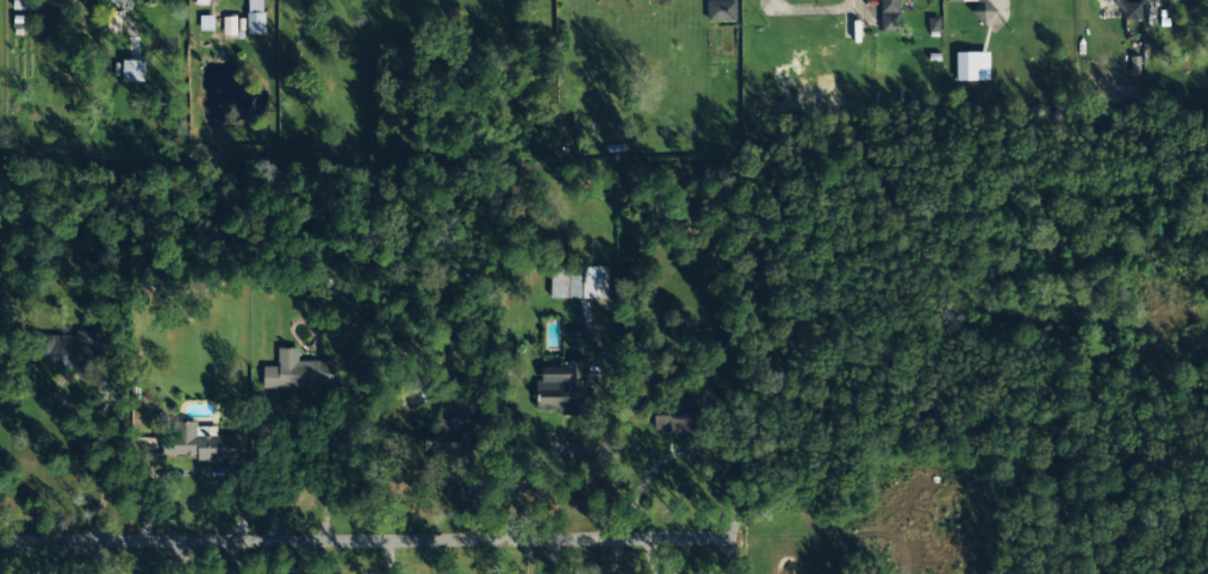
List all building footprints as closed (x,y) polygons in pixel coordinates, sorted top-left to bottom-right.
[(37,0),(13,0),(13,10),(37,10),(37,0)] [(264,34),(263,0),(247,0),(248,34),(264,34)] [(883,32),(901,32),(901,0),(882,0),(883,32)] [(976,1),(976,23),(997,23),(997,0),(946,0),(946,2),(976,1)] [(734,21),(734,1),(708,1),(708,21),(734,21)] [(1141,2),(1122,2),(1122,19),(1141,19),(1141,2)] [(121,12),(109,11),(108,33),(120,33),(121,12)] [(224,36),(237,36),(236,17),(223,18),(224,36)] [(989,52),(956,53),(956,81),(989,81),(989,52)] [(144,61),(123,61),(123,81),(144,81),(144,61)] [(550,266),(550,299),(608,299),(608,266),(550,266)] [(566,339),(585,338),(585,328),(565,329),(566,339)] [(93,367),(93,333),(38,333),(38,367),(93,367)] [(263,388),(334,388),(334,361),(298,361),(298,348),(278,348),(278,366),(263,366),(263,388)] [(589,362),(562,361),(561,381),(537,381),(536,412),(587,413),(589,362)] [(699,398),(653,398),(653,432),(699,432),(699,398)] [(422,455),(462,462),(472,407),(453,404),(450,422),(437,419),(436,428),(425,426),(422,455)] [(197,423),(164,423),(164,458),(229,460),(229,437),(197,436),(197,423)] [(145,457),(165,454),(163,439),(143,442),(145,457)]
